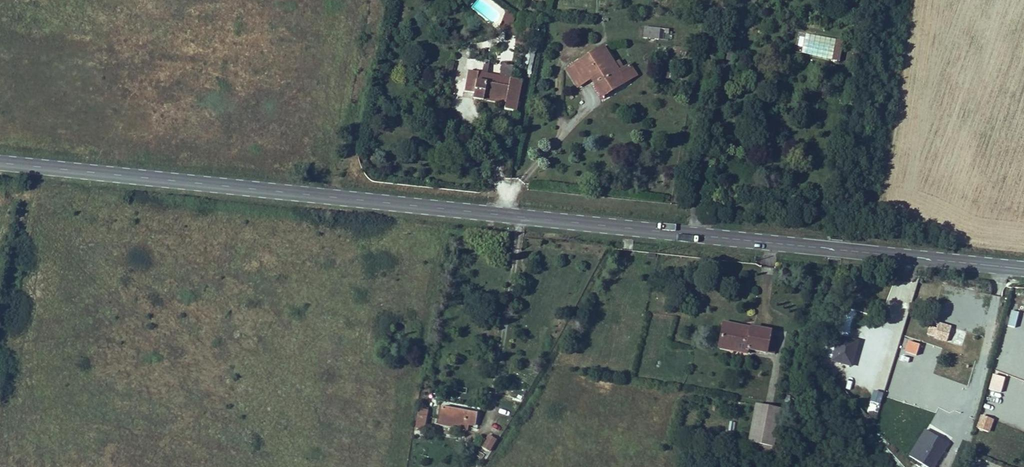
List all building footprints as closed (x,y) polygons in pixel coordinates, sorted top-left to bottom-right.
[(512,8),(505,40),(517,43),(523,10),(512,8)] [(660,39),(660,27),(643,26),(642,38),(660,39)] [(662,28),(661,38),(669,38),(670,29),(662,28)] [(840,60),(843,39),(803,34),(801,55),(840,60)] [(582,70),(593,84),(602,78),(605,81),(616,73),(604,56),(602,58),(590,42),(560,63),(570,78),(582,70)] [(466,93),(476,94),(477,88),(499,93),(498,99),(498,102),(509,104),(514,75),(462,64),(458,83),(468,85),(466,93)] [(602,78),(593,84),(598,91),(607,84),(605,81),(602,78)] [(477,88),(476,94),(498,99),(499,93),(477,88)] [(738,308),(708,304),(707,311),(730,315),(731,310),(738,311),(738,308)] [(707,311),(706,327),(715,329),(716,323),(723,324),(722,335),(734,337),(735,331),(755,334),(758,320),(759,311),(738,308),(738,311),(731,310),(730,315),(707,311)] [(765,321),(758,320),(755,334),(763,335),(765,321)] [(938,321),(937,327),(929,325),(927,336),(948,341),(951,324),(938,321)] [(715,329),(706,327),(705,333),(722,335),(723,324),(716,323),(715,329)] [(961,346),(966,331),(953,327),(948,342),(961,346)] [(852,338),(839,334),(832,358),(851,363),(853,355),(848,354),(852,338)] [(772,339),(769,352),(774,353),(777,340),(772,339)] [(917,354),(919,343),(908,342),(907,352),(917,354)] [(949,365),(945,381),(960,385),(965,369),(949,365)] [(1000,372),(1014,373),(1015,366),(1000,365),(1000,372)] [(915,366),(913,380),(920,381),(922,367),(915,366)] [(919,394),(934,399),(940,385),(925,379),(919,394)] [(746,387),(740,424),(765,428),(772,390),(746,387)] [(874,389),(871,401),(880,404),(884,392),(874,389)] [(429,395),(427,407),(461,413),(463,401),(429,395)] [(404,403),(401,418),(411,419),(413,404),(404,403)] [(418,406),(416,426),(426,427),(429,408),(418,406)] [(989,432),(994,418),(980,414),(975,428),(989,432)] [(487,420),(479,416),(472,428),(479,433),(487,420)] [(491,452),(497,438),(488,434),(482,448),(491,452)] [(887,441),(880,434),(877,437),(883,444),(887,441)] [(939,457),(942,452),(943,453),(948,444),(938,437),(932,446),(933,447),(932,449),(925,444),(919,454),(926,458),(923,464),(928,466),(933,466),(939,457)]
